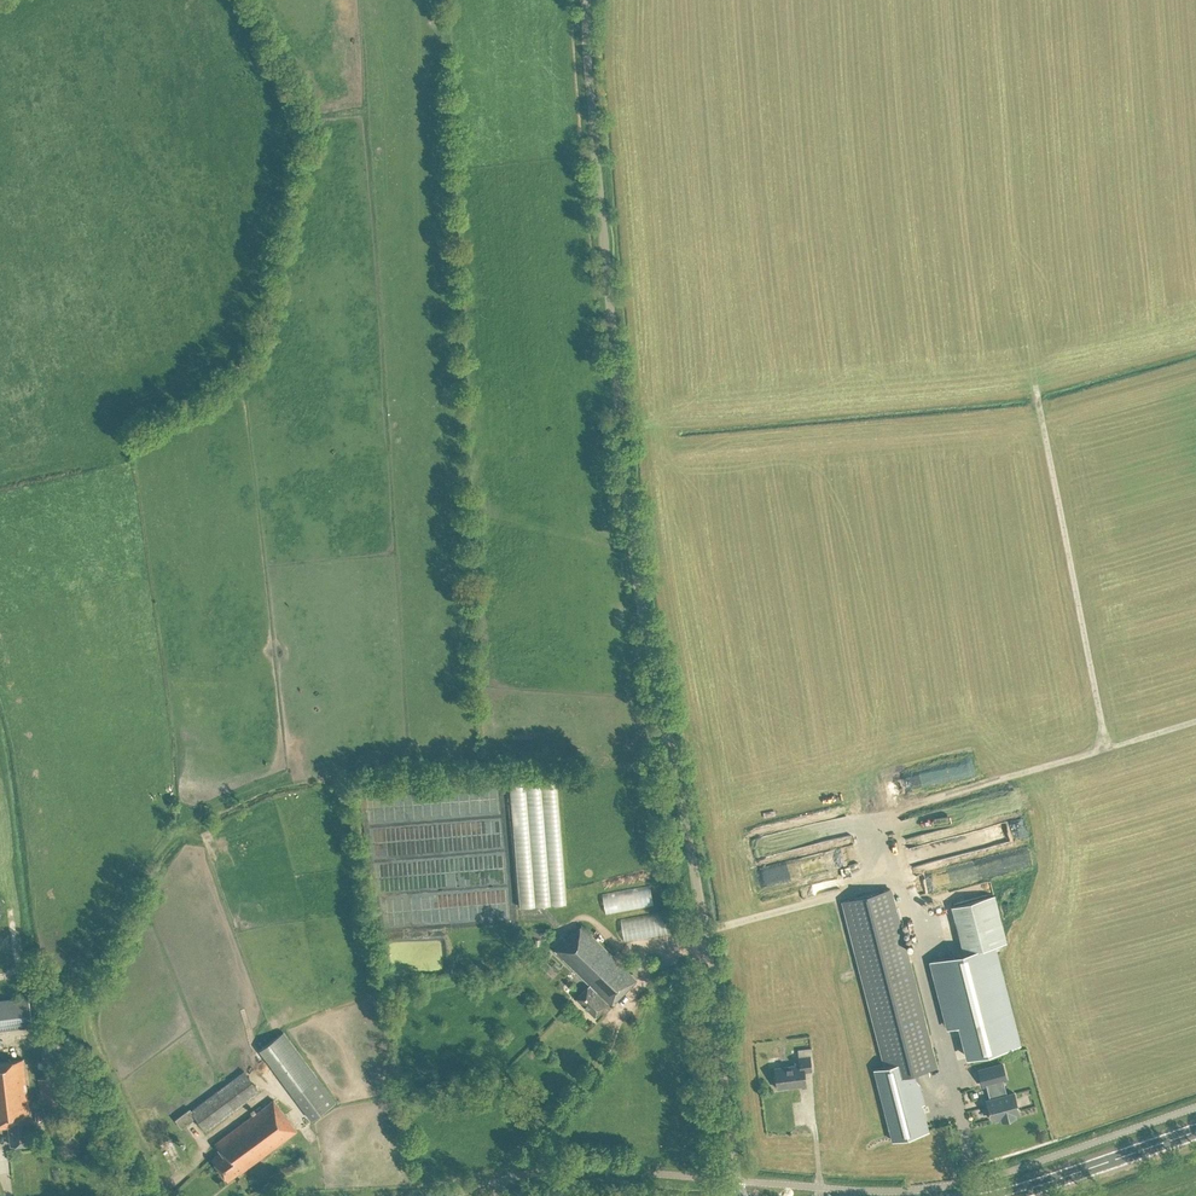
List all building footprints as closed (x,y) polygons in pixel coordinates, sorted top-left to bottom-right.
[(566,902),(566,899),(556,777),(510,781),(520,906),(566,902)] [(765,881),(801,873),(798,857),(761,864),(765,881)] [(607,910),(656,903),(654,883),(604,890),(607,910)] [(913,1072),(935,1066),(890,888),(843,900),(885,1065),(874,1068),(892,1139),(928,1130),(913,1072)] [(403,903),(397,903),(397,908),(417,908),(417,893),(403,893),(403,903)] [(1020,1044),(995,944),(1006,941),(994,894),(951,905),(963,951),(929,960),(946,1028),(958,1025),(966,1057),(1020,1044)] [(670,909),(623,915),(626,937),(673,931),(670,909)] [(573,932),(572,931),(555,949),(590,984),(577,997),(595,1015),(605,1004),(608,1007),(636,979),(581,924),(573,932)] [(33,1024),(29,995),(0,998),(0,1028),(33,1024)] [(312,1118),(335,1100),(284,1031),(260,1049),(312,1118)] [(803,1070),(811,1070),(809,1055),(798,1056),(799,1063),(775,1066),(777,1086),(806,1083),(803,1070)] [(32,1140),(29,1117),(31,1116),(23,1058),(0,1061),(0,1126),(8,1125),(11,1143),(32,1140)] [(982,1084),(986,1083),(1003,1079),(1006,1078),(1002,1063),(978,1069),(982,1084)] [(182,1127),(196,1116),(206,1129),(259,1090),(244,1070),(191,1109),(190,1107),(175,1118),(182,1127)] [(1006,1093),(1003,1079),(986,1083),(990,1098),(986,1099),(987,1104),(986,1105),(988,1113),(990,1113),(991,1118),(1001,1116),(1002,1119),(1015,1116),(1015,1114),(1020,1113),(1014,1092),(1006,1093)] [(220,1150),(212,1157),(228,1179),(240,1170),(240,1171),(297,1129),(274,1099),(215,1143),(220,1150)] [(268,1192),(273,1188),(268,1182),(263,1186),(268,1192)]
